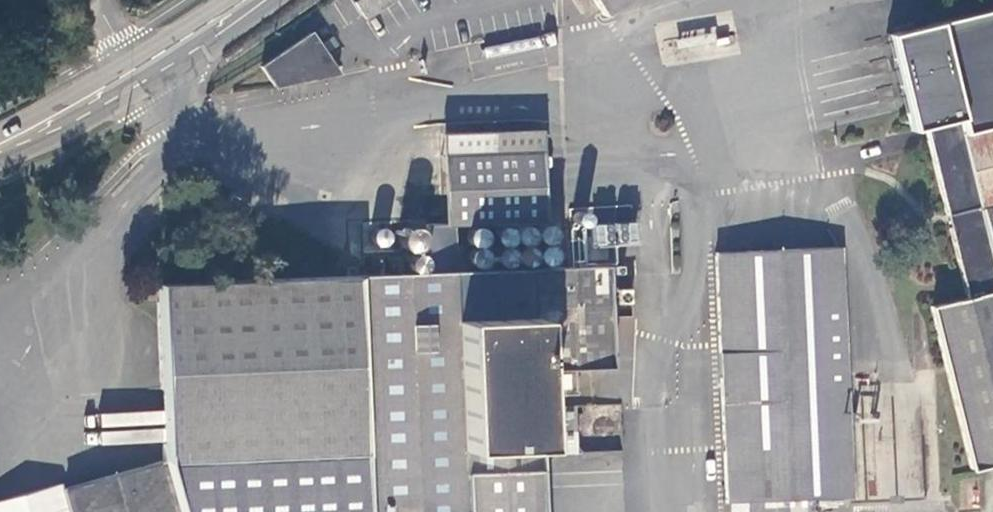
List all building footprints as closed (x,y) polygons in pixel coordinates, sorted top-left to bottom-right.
[(364,16),(395,0),(355,0),(364,16)] [(604,16),(628,0),(593,0),(604,16)] [(886,33),(911,129),(924,126),(964,299),(928,308),(969,468),(992,463),(992,7),(886,33)] [(268,76),(274,86),(337,73),(310,35),(262,68),(268,76)] [(444,134),(446,224),(454,224),(454,225),(545,222),(543,130),(444,134)] [(252,206),(232,195),(223,212),(244,222),(252,206)] [(540,455),(538,408),(538,396),(576,395),(575,370),(612,367),(608,266),(456,271),(454,225),(454,224),(446,224),(427,225),(429,272),(156,284),(164,462),(65,488),(71,511),(543,511),(540,455)] [(839,248),(716,252),(723,504),(850,497),(839,248)] [(575,407),(538,408),(540,455),(576,454),(575,407)]
